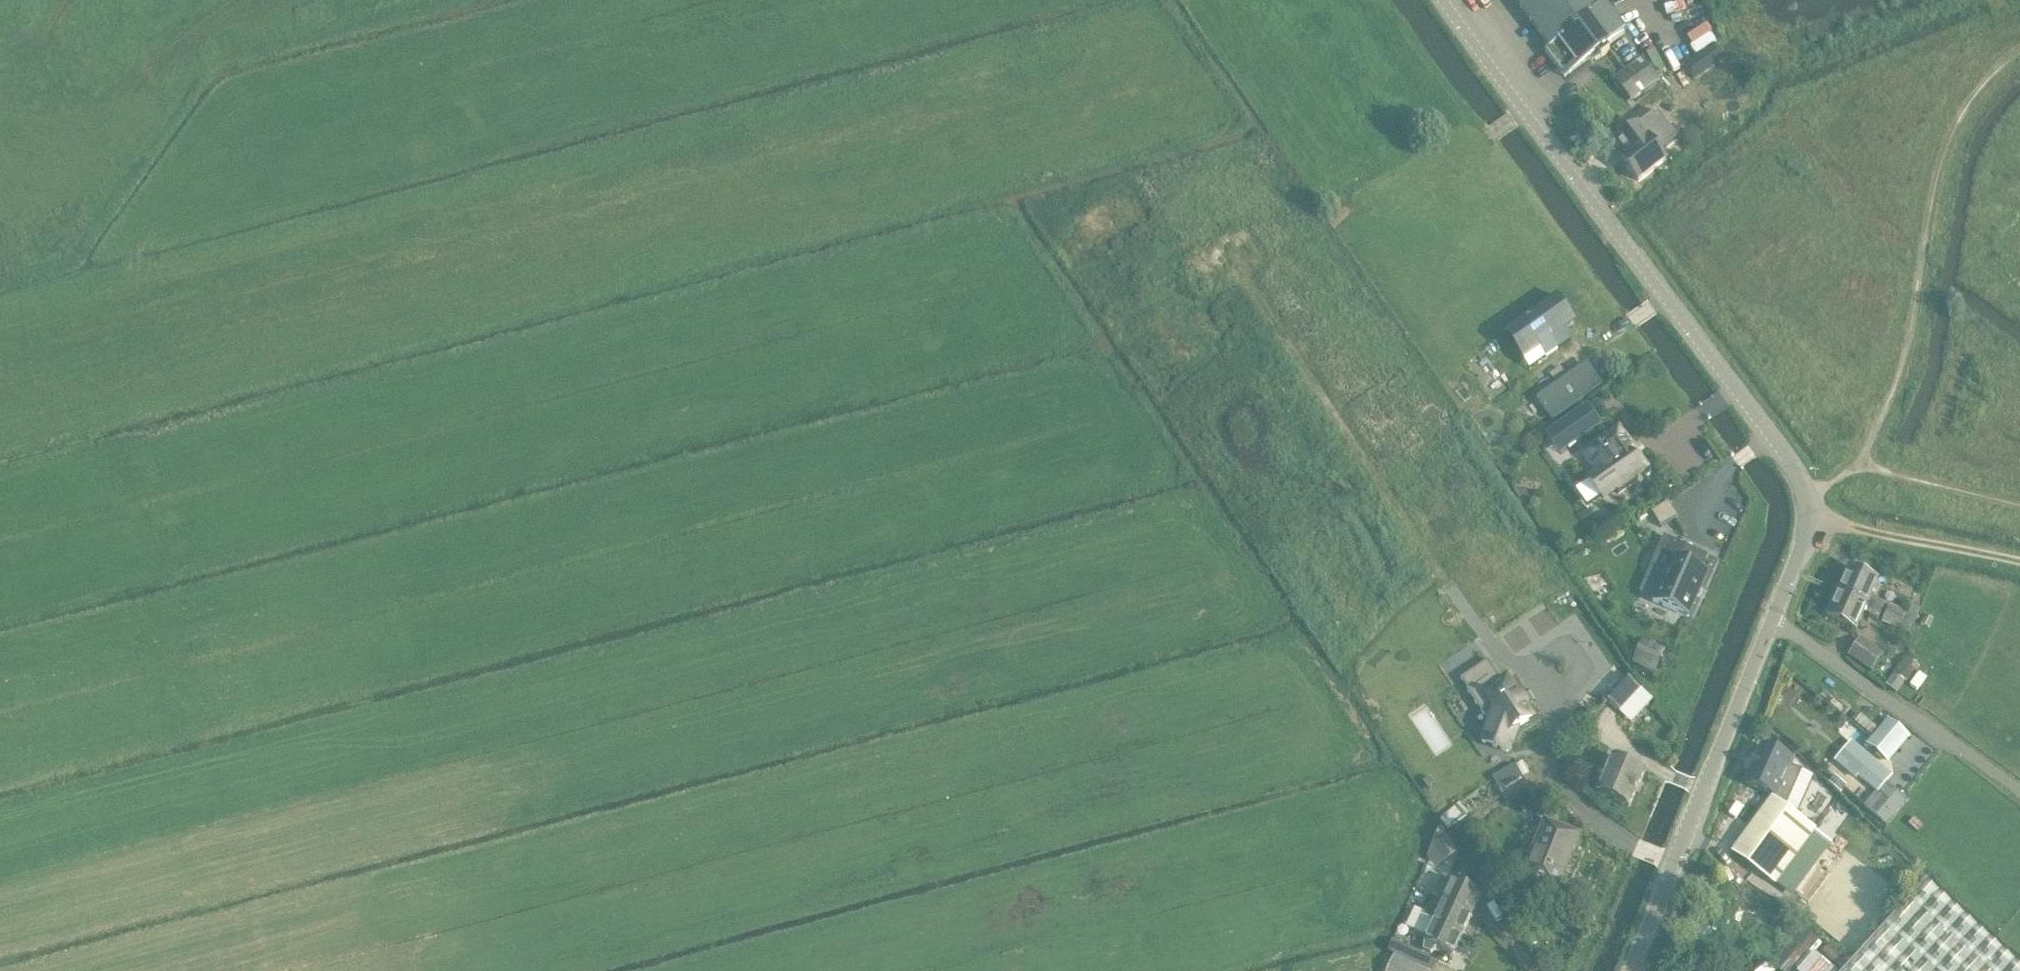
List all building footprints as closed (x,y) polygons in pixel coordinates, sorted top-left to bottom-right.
[(1550,47),(1545,51),(1565,78),(1593,57),(1596,61),(1610,51),(1606,47),(1625,33),(1601,0),(1515,0),(1550,47)] [(1701,55),(1685,66),(1695,79),(1710,69),(1701,55)] [(1643,58),(1614,80),(1631,102),(1660,80),(1643,58)] [(1688,126),(1684,110),(1677,111),(1667,114),(1671,131),(1688,126)] [(1639,182),(1666,161),(1659,152),(1670,143),(1661,131),(1650,139),(1622,159),(1639,182)] [(1556,298),(1510,332),(1529,357),(1541,348),(1548,358),(1572,340),(1564,330),(1574,323),(1556,298)] [(1587,365),(1538,399),(1553,420),(1603,385),(1602,383),(1601,384),(1587,365)] [(1584,407),(1567,420),(1578,435),(1595,423),(1584,407)] [(1561,423),(1545,435),(1559,456),(1576,444),(1561,423)] [(1609,436),(1583,454),(1593,468),(1597,466),(1601,472),(1590,479),(1603,498),(1615,489),(1619,494),(1638,481),(1634,476),(1642,471),(1630,453),(1634,450),(1621,432),(1612,439),(1609,436)] [(1669,502),(1652,512),(1661,527),(1678,517),(1669,502)] [(1664,536),(1651,567),(1665,573),(1653,601),(1688,616),(1707,573),(1702,570),(1709,556),(1686,546),(1664,536)] [(1878,580),(1849,567),(1838,592),(1882,613),(1886,604),(1871,597),(1878,580)] [(1864,614),(1878,620),(1882,613),(1838,592),(1827,616),(1857,630),(1864,614)] [(1906,612),(1889,605),(1885,614),(1912,627),(1919,609),(1909,605),(1906,612)] [(1882,622),(1909,633),(1912,627),(1885,614),(1882,622)] [(1925,615),(1920,624),(1928,628),(1933,619),(1925,615)] [(1883,655),(1860,639),(1848,655),(1872,671),(1883,655)] [(1644,643),(1635,662),(1654,671),(1663,652),(1644,643)] [(1906,658),(1886,685),(1896,693),(1916,666),(1906,658)] [(1488,661),(1461,679),(1469,691),(1468,692),(1489,724),(1482,743),(1507,753),(1517,729),(1533,718),(1526,707),(1528,706),(1526,704),(1521,697),(1521,696),(1520,695),(1519,696),(1506,678),(1501,681),(1488,661)] [(1608,701),(1620,712),(1641,688),(1629,678),(1608,701)] [(1867,743),(1887,760),(1907,736),(1887,720),(1867,743)] [(1851,741),(1834,762),(1855,780),(1858,777),(1876,792),(1865,806),(1886,823),(1903,803),(1900,800),(1903,797),(1891,787),(1886,783),(1892,775),(1851,741)] [(1750,771),(1745,783),(1774,796),(1773,798),(1796,815),(1814,776),(1790,766),(1793,761),(1761,747),(1756,758),(1750,771)] [(1613,757),(1597,793),(1629,807),(1645,771),(1613,757)] [(1499,792),(1523,779),(1516,765),(1492,779),(1499,792)] [(1834,777),(1829,783),(1840,792),(1845,786),(1834,777)] [(1773,798),(1732,854),(1775,885),(1779,880),(1793,890),(1826,846),(1812,835),(1815,831),(1816,830),(1796,815),(1773,798)] [(1460,843),(1477,829),(1467,816),(1450,830),(1460,843)] [(1918,832),(1923,825),(1913,818),(1908,824),(1918,832)] [(1544,821),(1521,876),(1557,891),(1580,835),(1544,821)] [(1430,850),(1427,857),(1428,858),(1435,869),(1458,853),(1442,828),(1441,826),(1431,847),(1430,850)] [(1434,896),(1443,900),(1443,901),(1472,914),(1482,894),(1443,876),(1434,896)] [(1925,884),(1846,970),(2019,970),(1925,884)] [(1414,911),(1414,912),(1463,935),(1472,914),(1443,901),(1443,902),(1433,897),(1426,914),(1415,909),(1414,911)] [(1463,935),(1414,912),(1407,928),(1426,937),(1424,942),(1424,950),(1432,954),(1437,948),(1453,955),(1463,935)] [(1405,961),(1427,970),(1431,970),(1435,962),(1410,950),(1405,961)] [(1387,970),(1427,970),(1405,961),(1394,956),(1387,970)]
